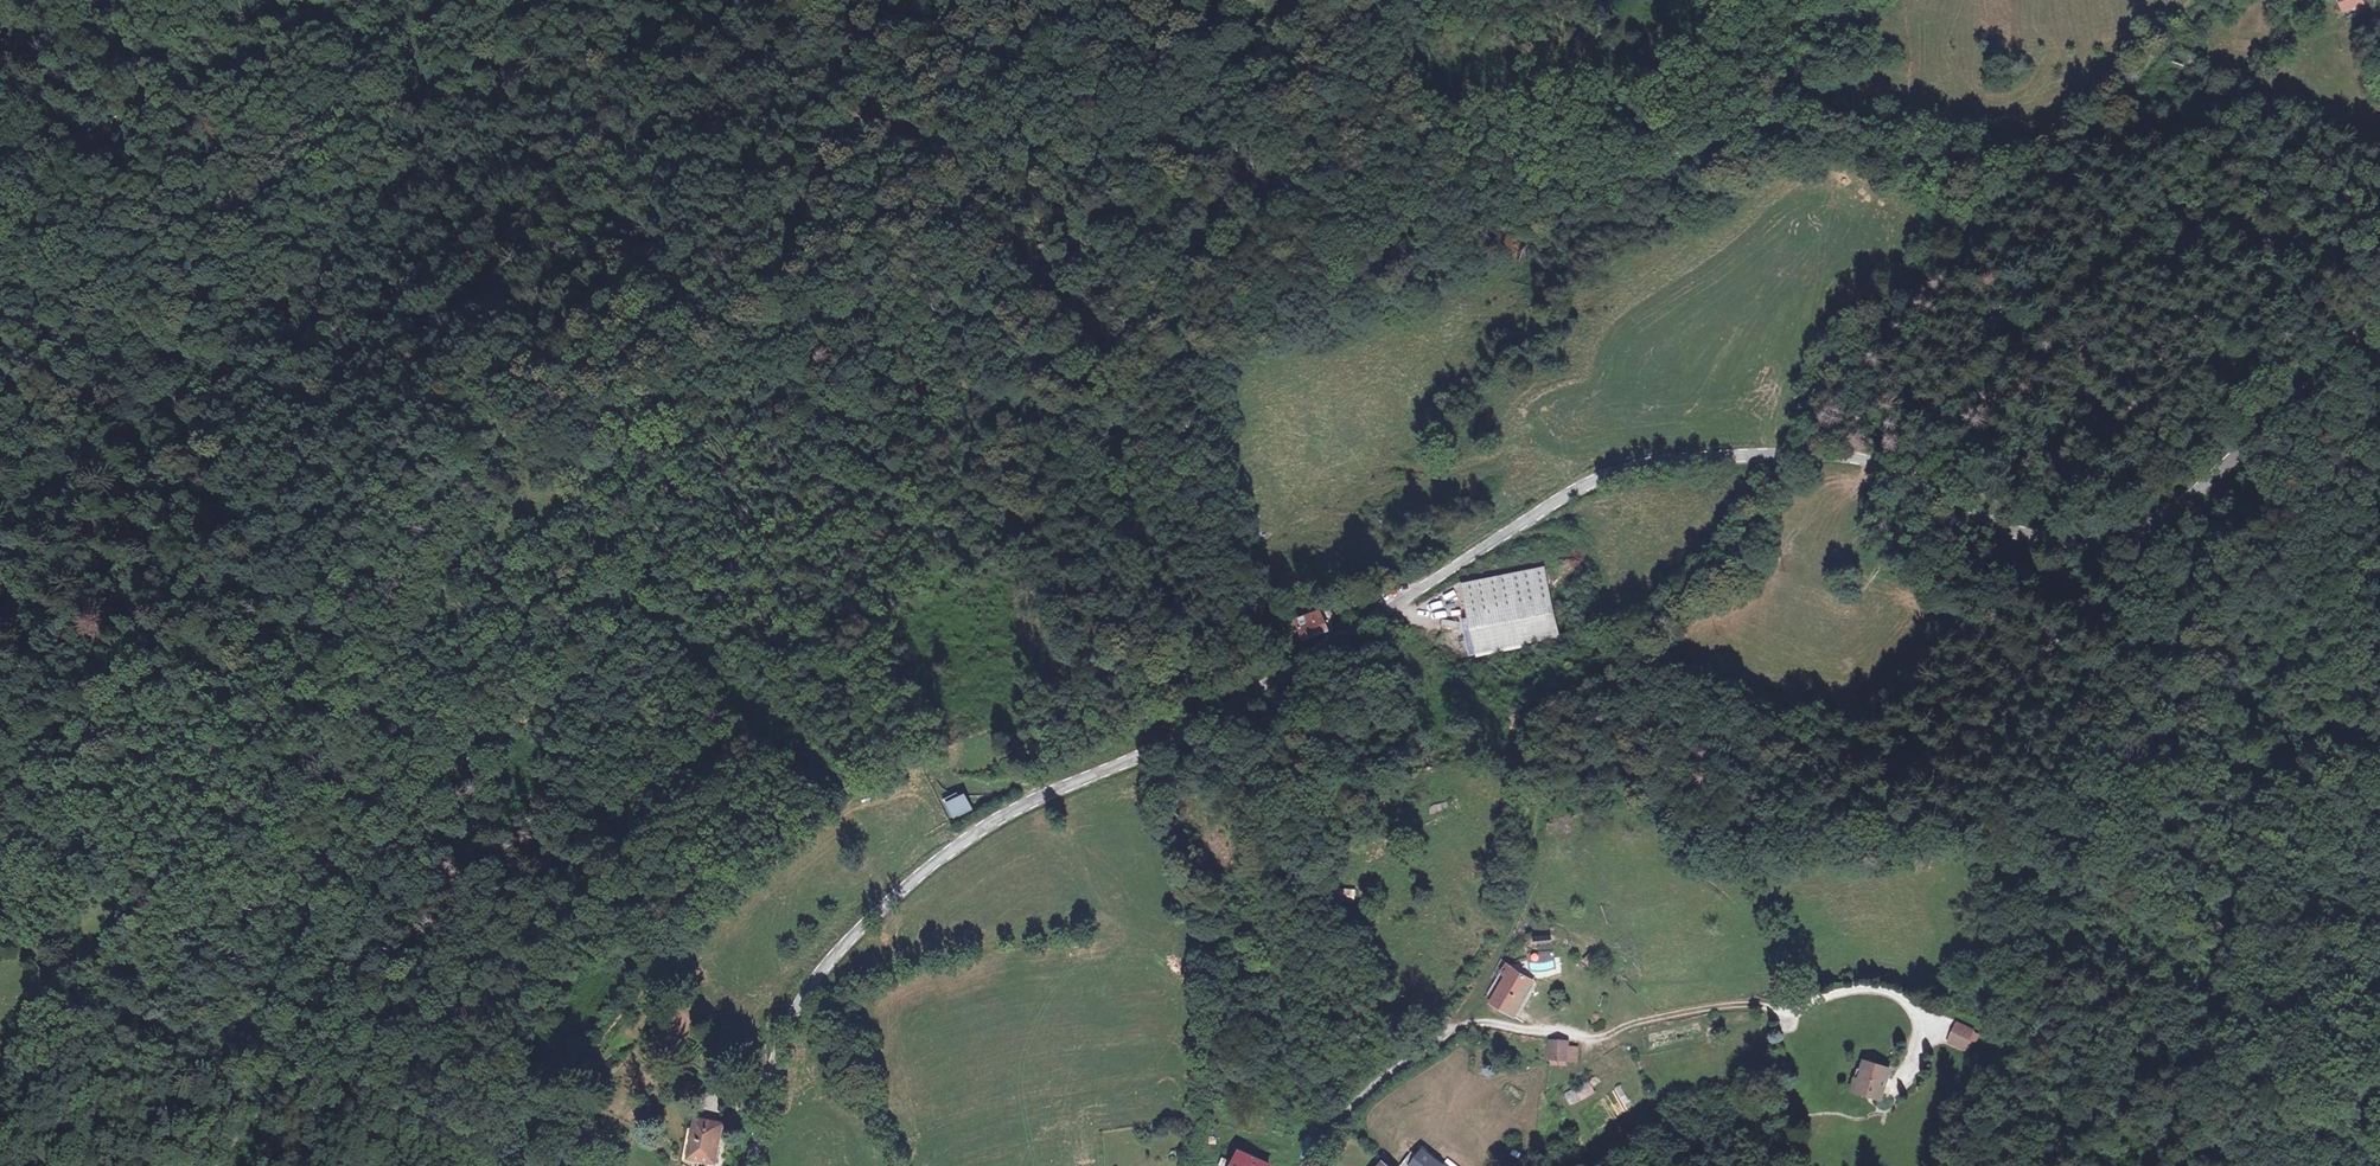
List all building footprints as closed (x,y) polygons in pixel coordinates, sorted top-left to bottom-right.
[(1559,637),(1544,565),(1457,583),(1474,655),(1559,637)] [(1316,635),(1310,618),(1286,626),(1292,644),(1316,635)] [(1443,620),(1443,630),(1460,630),(1460,621),(1443,620)] [(944,802),(953,820),(973,810),(964,792),(944,802)] [(1354,899),(1355,890),(1346,889),(1345,898),(1354,899)] [(1504,975),(1510,979),(1515,971),(1509,968),(1504,975)] [(1534,981),(1515,971),(1510,979),(1494,1007),(1513,1016),(1534,981)] [(1961,1029),(1944,1023),(1937,1042),(1953,1049),(1957,1040),(1961,1029)] [(1968,1032),(1961,1029),(1957,1040),(1964,1042),(1968,1032)] [(1568,1042),(1551,1041),(1551,1061),(1567,1061),(1567,1059),(1567,1050),(1568,1042)] [(1577,1050),(1567,1050),(1567,1059),(1577,1060),(1577,1050)] [(1882,1068),(1859,1062),(1850,1088),(1873,1096),(1882,1068)] [(1566,1094),(1571,1106),(1597,1095),(1592,1082),(1566,1094)] [(1605,1098),(1600,1102),(1610,1117),(1616,1112),(1605,1098)] [(702,1121),(690,1159),(707,1165),(714,1165),(725,1129),(702,1121)] [(1422,1141),(1411,1149),(1423,1165),(1434,1157),(1422,1141)] [(1387,1149),(1371,1165),(1372,1165),(1401,1165),(1387,1149)] [(1255,1158),(1242,1152),(1236,1165),(1251,1165),(1255,1158)] [(1255,1158),(1251,1165),(1269,1165),(1270,1164),(1255,1158)]
